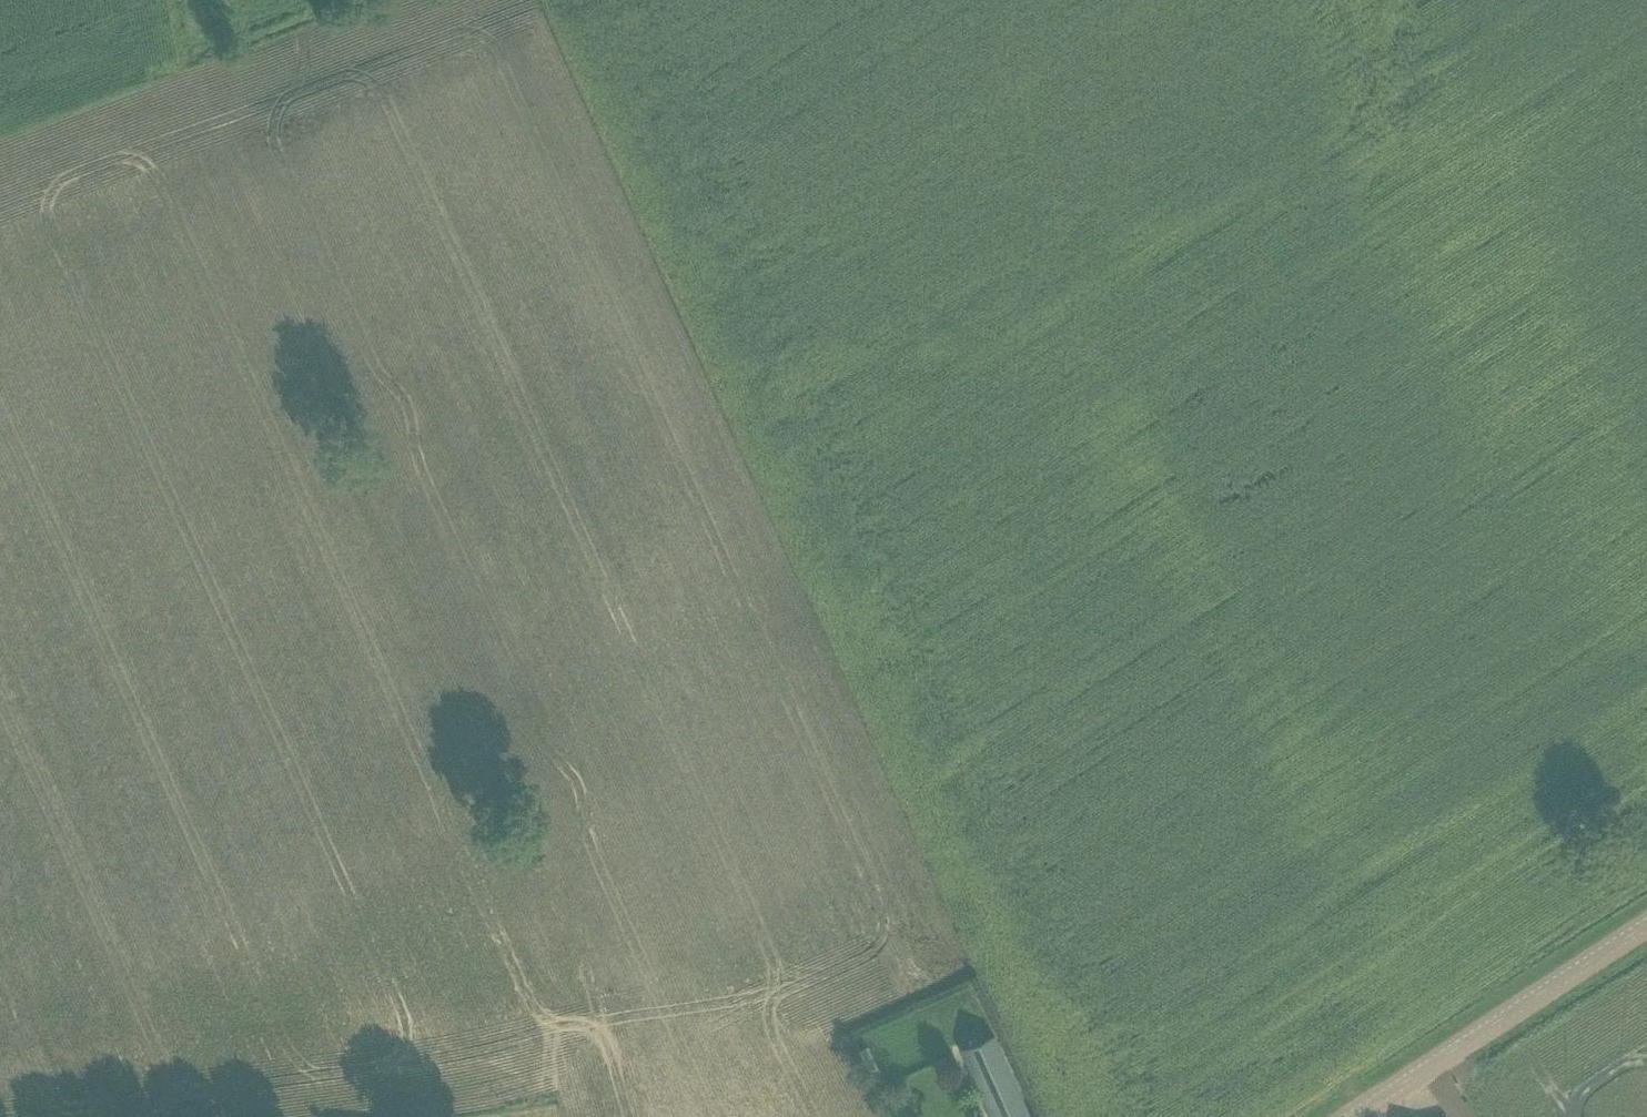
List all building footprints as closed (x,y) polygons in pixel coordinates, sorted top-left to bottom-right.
[(960,1021),(972,1017),(966,1002),(955,1006),(960,1021)] [(991,1116),(1030,1116),(994,1037),(962,1052),(991,1116)]
